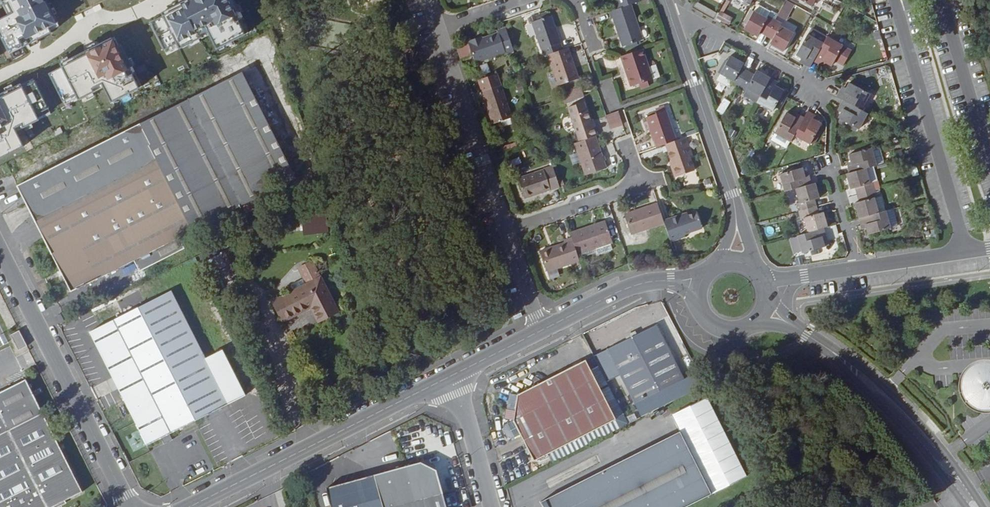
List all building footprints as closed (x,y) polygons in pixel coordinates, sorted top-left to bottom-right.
[(10,16),(0,22),(0,35),(10,54),(59,29),(43,0),(2,0),(10,16)] [(180,48),(208,34),(216,50),(245,35),(228,0),(188,0),(162,13),(180,48)] [(619,11),(631,7),(640,3),(639,0),(615,0),(619,11)] [(781,8),(790,12),(795,3),(788,0),(785,0),(781,8)] [(695,1),(693,7),(714,17),(717,12),(695,1)] [(771,12),(758,5),(754,11),(768,19),(769,16),(771,12)] [(619,11),(612,13),(624,49),(644,42),(631,7),(619,11)] [(728,25),(732,17),(719,11),(715,19),(728,25)] [(760,33),(766,37),(776,20),(769,16),(768,19),(754,11),(744,30),(758,38),(760,33)] [(538,23),(533,24),(543,52),(543,51),(546,58),(563,52),(561,46),(561,45),(552,18),(547,19),(538,23)] [(782,23),(776,20),(766,37),(772,40),(770,44),(784,52),(794,34),(780,26),(782,23)] [(514,51),(506,29),(498,31),(499,33),(483,38),(483,37),(469,41),(469,43),(468,43),(475,64),(514,51)] [(813,29),(809,35),(824,44),(828,38),(813,29)] [(810,69),(812,66),(814,62),(824,44),(809,35),(808,34),(796,56),(803,60),(801,64),(810,69)] [(824,44),(814,62),(821,66),(824,62),(832,67),(835,61),(846,67),(854,52),(828,37),(828,38),(824,44)] [(113,39),(49,73),(66,107),(105,86),(112,101),(139,88),(113,39)] [(184,60),(198,56),(195,46),(181,50),(184,60)] [(563,52),(550,57),(560,87),(579,81),(569,50),(563,52)] [(643,52),(622,59),(632,89),(653,82),(643,52)] [(733,85),(739,88),(748,71),(742,68),(744,63),(731,56),(720,75),(734,82),(733,85)] [(296,176),(243,71),(158,114),(17,186),(61,271),(57,273),(60,278),(63,276),(71,292),(138,258),(144,270),(185,249),(180,237),(243,205),(247,213),(260,207),(256,199),(296,176)] [(755,75),(748,71),(739,88),(745,91),(746,89),(761,97),(767,85),(771,78),(757,71),(755,75)] [(0,96),(0,159),(24,147),(15,131),(50,114),(34,80),(0,96)] [(840,89),(836,97),(843,100),(862,111),(870,94),(849,83),(844,91),(840,89)] [(767,85),(761,97),(757,103),(773,112),(776,107),(781,110),(788,97),(783,94),(784,91),(775,85),(774,88),(767,85)] [(502,88),(483,94),(494,127),(513,121),(502,88)] [(868,114),(862,111),(843,100),(839,108),(843,110),(838,118),(859,130),(868,114)] [(581,144),(597,138),(600,138),(594,122),(592,123),(586,103),(570,109),(581,144)] [(808,111),(805,118),(794,136),(810,145),(822,124),(813,119),(815,115),(808,111)] [(667,146),(678,142),(667,112),(648,118),(658,149),(667,146)] [(620,113),(608,117),(612,129),(624,126),(620,113)] [(789,142),(791,143),(794,136),(805,118),(797,114),(795,117),(787,113),(775,134),(789,142)] [(789,142),(775,134),(771,141),(786,149),(789,142)] [(581,144),(577,146),(588,177),(608,170),(597,138),(581,144)] [(678,142),(667,146),(674,168),(673,169),(676,179),(695,173),(690,159),(692,158),(686,140),(678,142)] [(847,163),(850,174),(867,169),(877,166),(872,148),(848,155),(851,162),(847,163)] [(795,189),(812,185),(809,175),(806,176),(803,168),(779,175),(784,192),(795,189)] [(846,174),(851,190),(855,188),(857,195),(876,190),(874,183),(871,184),(867,169),(850,174),(846,174)] [(561,189),(554,170),(515,183),(522,202),(561,189)] [(812,185),(795,189),(799,204),(797,205),(799,212),(817,207),(815,200),(820,198),(816,183),(812,185)] [(876,190),(857,195),(859,202),(854,204),(859,219),(879,213),(875,198),(878,197),(876,190)] [(665,223),(659,205),(626,217),(633,236),(666,225),(665,223)] [(817,207),(799,212),(801,219),(803,218),(808,233),(825,229),(828,227),(824,212),(819,214),(817,207)] [(879,213),(859,219),(861,228),(865,227),(868,235),(891,228),(886,212),(879,213)] [(690,214),(665,223),(666,225),(672,243),(686,238),(686,236),(704,229),(699,214),(690,217),(690,214)] [(574,240),(579,257),(615,244),(608,226),(594,231),(593,229),(572,236),(574,240)] [(808,233),(797,236),(802,254),(826,247),(823,238),(827,237),(825,229),(808,233)] [(579,257),(574,240),(565,243),(566,246),(542,254),(549,274),(581,263),(579,257)] [(786,253),(793,251),(792,242),(784,243),(786,253)] [(313,262),(299,269),(307,285),(274,301),(284,321),(312,307),(319,321),(338,312),(313,262)] [(240,274),(233,277),(236,285),(244,281),(240,274)] [(172,291),(90,333),(148,446),(229,404),(172,291)] [(61,315),(56,317),(60,324),(65,321),(61,315)] [(705,386),(699,373),(684,381),(657,327),(595,357),(599,367),(605,379),(618,372),(642,418),(704,387),(705,386)] [(28,346),(20,331),(11,335),(19,351),(28,346)] [(591,372),(586,362),(518,396),(511,395),(508,411),(507,411),(505,421),(514,422),(505,426),(503,430),(505,435),(509,436),(518,431),(534,463),(616,421),(610,408),(591,372)] [(605,379),(599,367),(591,372),(610,408),(618,404),(605,379)] [(975,376),(973,378),(971,379),(970,382),(970,384),(969,386),(970,387),(970,390),(971,391),(972,393),(973,395),(975,396),(977,397),(979,397),(981,397),(984,397),(986,396),(988,395),(989,393),(989,379),(989,378),(988,377),(986,376),(985,375),(983,374),(980,374),(978,375),(977,375),(975,376)] [(0,393),(0,506),(53,506),(66,501),(83,492),(26,380),(0,393)] [(238,385),(229,390),(235,401),(244,397),(238,385)] [(133,437),(138,449),(145,445),(140,433),(133,437)] [(681,434),(541,503),(544,506),(691,506),(713,496),(681,434)] [(438,472),(422,463),(327,489),(332,506),(447,506),(438,472)]
